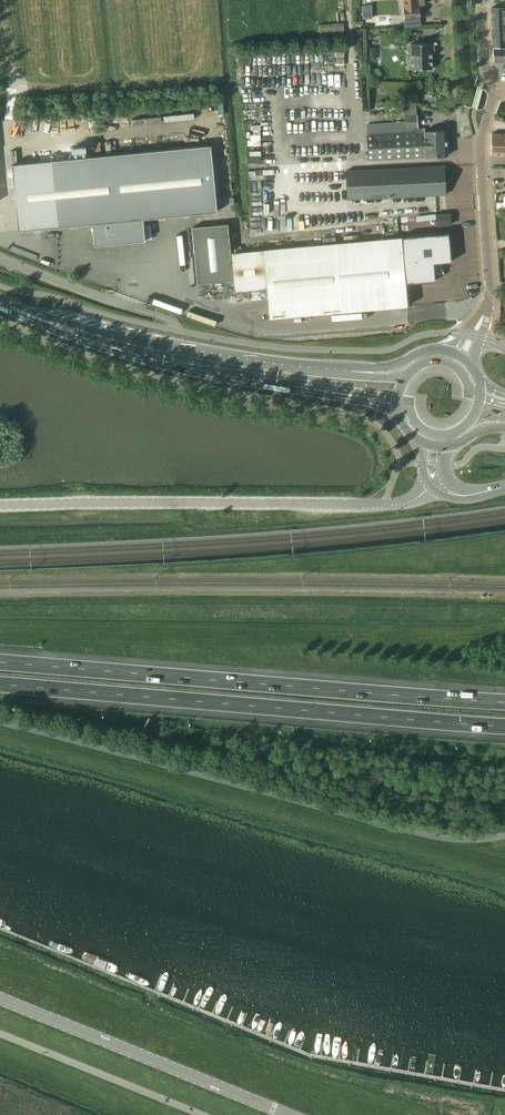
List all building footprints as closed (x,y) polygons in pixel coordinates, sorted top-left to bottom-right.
[(419,0),(402,0),(405,22),(421,20),(419,0)] [(493,47),(504,46),(504,30),(504,29),(504,26),(504,8),(491,7),(492,10),(492,26),(493,47)] [(371,10),(362,10),(363,19),(371,18),(371,10)] [(383,16),(375,17),(376,26),(384,26),(383,16)] [(344,23),(318,25),(319,35),(344,34),(344,23)] [(365,36),(365,38),(367,40),(369,40),(371,40),(374,38),(374,37),(374,35),(372,32),(370,32),(368,32),(365,34),(365,36)] [(434,52),(434,43),(411,44),(411,69),(432,69),(432,52),(434,52)] [(504,61),(504,46),(493,47),(494,61),(504,61)] [(416,103),(403,104),(404,117),(405,117),(406,122),(406,128),(415,128),(415,132),(418,132),(418,128),(418,115),(417,115),(416,103)] [(406,132),(368,134),(369,159),(425,157),(447,156),(446,130),(424,131),(418,132),(415,132),(406,132)] [(491,155),(504,155),(504,134),(492,133),(491,155)] [(211,146),(204,146),(12,165),(18,231),(92,224),(95,246),(145,241),(143,219),(181,215),(217,212),(211,146)] [(446,195),(444,166),(346,170),(348,199),(446,195)] [(437,227),(452,225),(450,213),(435,214),(437,227)] [(228,224),(192,228),(197,284),(233,280),(234,292),(267,289),(270,319),(409,306),(408,297),(407,284),(435,281),(435,275),(434,263),(442,263),(451,262),(449,233),(401,237),(401,238),(231,253),(228,224)]
